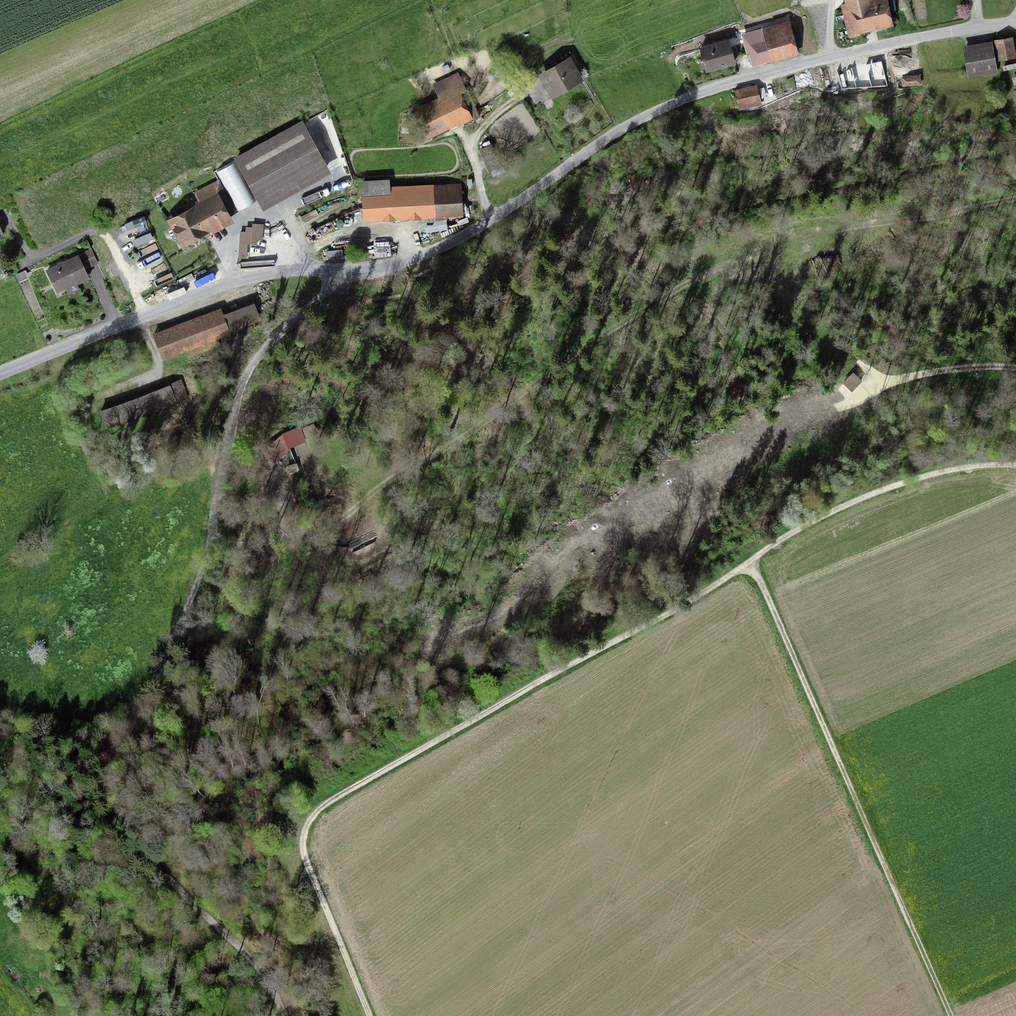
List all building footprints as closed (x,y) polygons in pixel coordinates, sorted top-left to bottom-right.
[(890,22),(883,0),(882,0),(845,11),(851,33),(890,22)] [(785,26),(742,38),(750,64),(792,52),(785,26)] [(1000,57),(1015,55),(1011,36),(997,39),(1000,57)] [(732,63),(726,43),(700,51),(706,70),(732,63)] [(988,46),(964,50),(968,74),(993,69),(988,46)] [(542,74),(553,94),(579,79),(568,59),(542,74)] [(907,86),(921,83),(919,74),(905,77),(907,86)] [(742,107),(761,103),(758,86),(739,90),(742,107)] [(418,110),(428,133),(475,113),(465,90),(418,110)] [(239,161),(260,201),(326,165),(304,125),(239,161)] [(491,142),(479,147),(489,170),(501,165),(491,142)] [(458,184),(365,190),(366,216),(459,210),(458,184)] [(182,242),(230,216),(218,194),(170,220),(182,242)] [(248,233),(241,233),(239,256),(246,256),(247,243),(255,243),(256,238),(261,239),(262,225),(253,225),(252,229),(249,229),(248,233)] [(77,258),(47,272),(55,290),(86,276),(77,258)] [(219,313),(156,337),(164,357),(226,332),(219,313)] [(853,390),(864,380),(854,370),(843,380),(853,390)] [(306,438),(300,424),(284,431),(264,447),(273,459),(290,447),(290,444),(306,438)]
